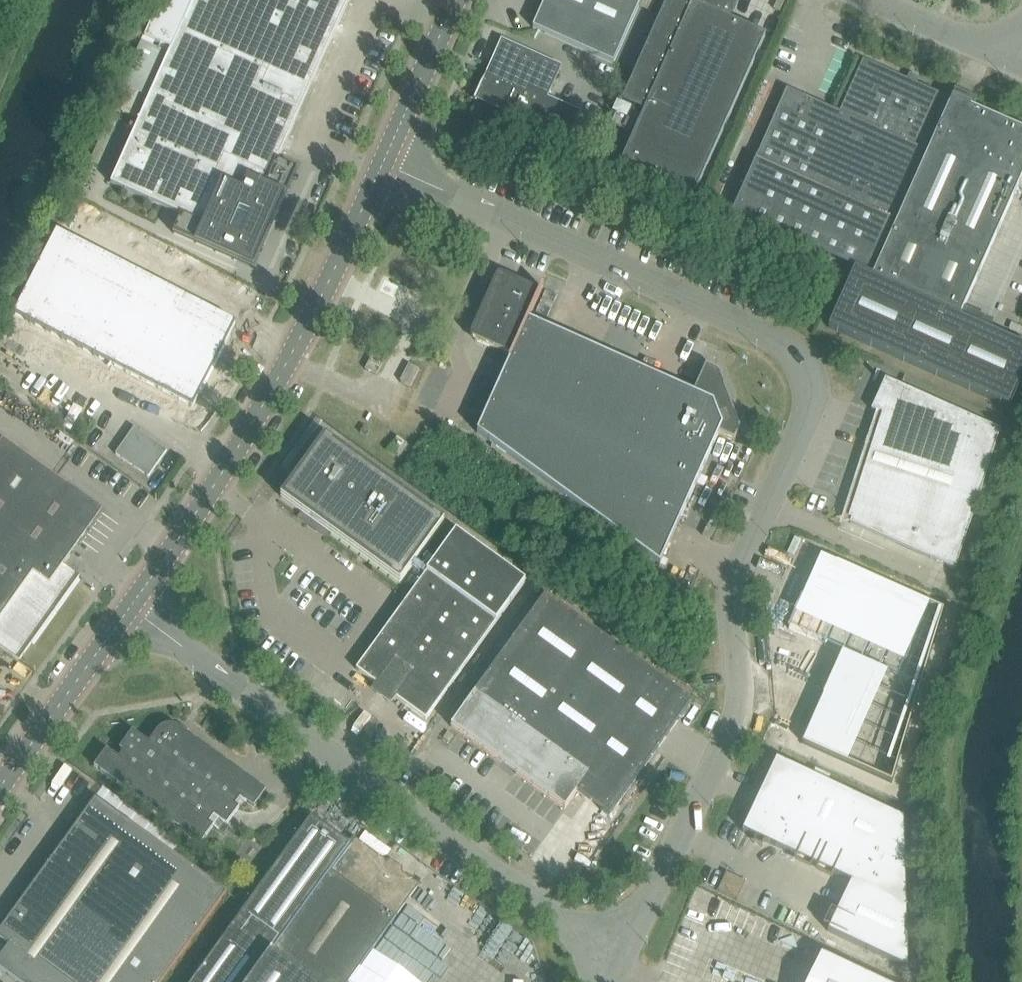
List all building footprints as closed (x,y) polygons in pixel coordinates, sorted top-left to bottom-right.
[(241,243),(350,0),(193,0),(111,184),(241,243)] [(544,2),(533,28),(613,64),(642,0),(540,0),(544,2)] [(621,165),(694,197),(766,37),(730,22),(739,0),(668,0),(623,102),(645,112),(621,165)] [(478,99),(534,124),(559,68),(503,43),(478,99)] [(972,108),(972,107),(972,106),(972,105),(972,104),(971,103),(971,102),(970,101),(969,101),(968,100),(967,99),(967,100),(957,95),(954,101),(863,60),(840,114),(787,90),(732,214),(855,269),(829,328),(1010,409),(1021,382),(1021,346),(990,331),(960,318),(961,316),(1021,178),(1021,131),(972,108)] [(57,232),(14,315),(193,407),(236,323),(57,232)] [(472,332),(476,340),(511,356),(509,361),(510,361),(478,433),(660,565),(661,565),(719,435),(735,442),(741,430),(719,372),(706,367),(694,394),(530,320),(544,288),(542,287),(540,292),(505,276),(496,279),(472,332)] [(394,298),(399,287),(393,284),(385,280),(380,291),(394,298)] [(365,370),(377,376),(384,363),(372,356),(365,370)] [(420,370),(409,365),(400,382),(407,385),(411,387),(420,370)] [(883,414),(849,518),(852,519),(851,523),(956,570),(1000,430),(885,379),(871,410),(883,414)] [(367,436),(370,430),(365,428),(364,427),(361,433),(367,436)] [(167,451),(135,428),(116,454),(149,477),(167,451)] [(420,567),(427,557),(431,560),(442,545),(433,539),(444,523),(325,437),(281,498),(400,584),(412,568),(424,577),(427,572),(420,567)] [(407,445),(398,437),(389,449),(399,456),(407,445)] [(77,580),(80,576),(64,565),(102,511),(3,440),(0,444),(0,647),(20,661),(20,660),(77,580)] [(442,551),(427,572),(424,577),(356,670),(426,720),(440,701),(511,602),(526,583),(456,532),(442,551)] [(788,629),(898,678),(931,605),(821,556),(788,629)] [(577,793),(610,817),(692,702),(546,596),(451,727),(566,810),(577,793)] [(101,766),(200,838),(209,825),(224,836),(230,827),(223,823),(241,798),(249,804),(258,792),(185,739),(188,735),(180,729),(174,727),(168,726),(165,727),(162,729),(159,731),(157,733),(146,748),(134,739),(118,760),(110,754),(101,766)] [(743,831),(816,865),(850,793),(777,759),(743,831)] [(850,793),(816,865),(851,882),(828,931),(908,969),(904,819),(850,793)] [(0,957),(0,968),(19,981),(163,981),(227,893),(96,798),(0,930),(0,939),(9,945),(0,957)] [(192,981),(350,981),(420,886),(354,838),(349,844),(312,817),(234,926),(192,981)] [(821,955),(809,981),(878,981),(821,955)]
